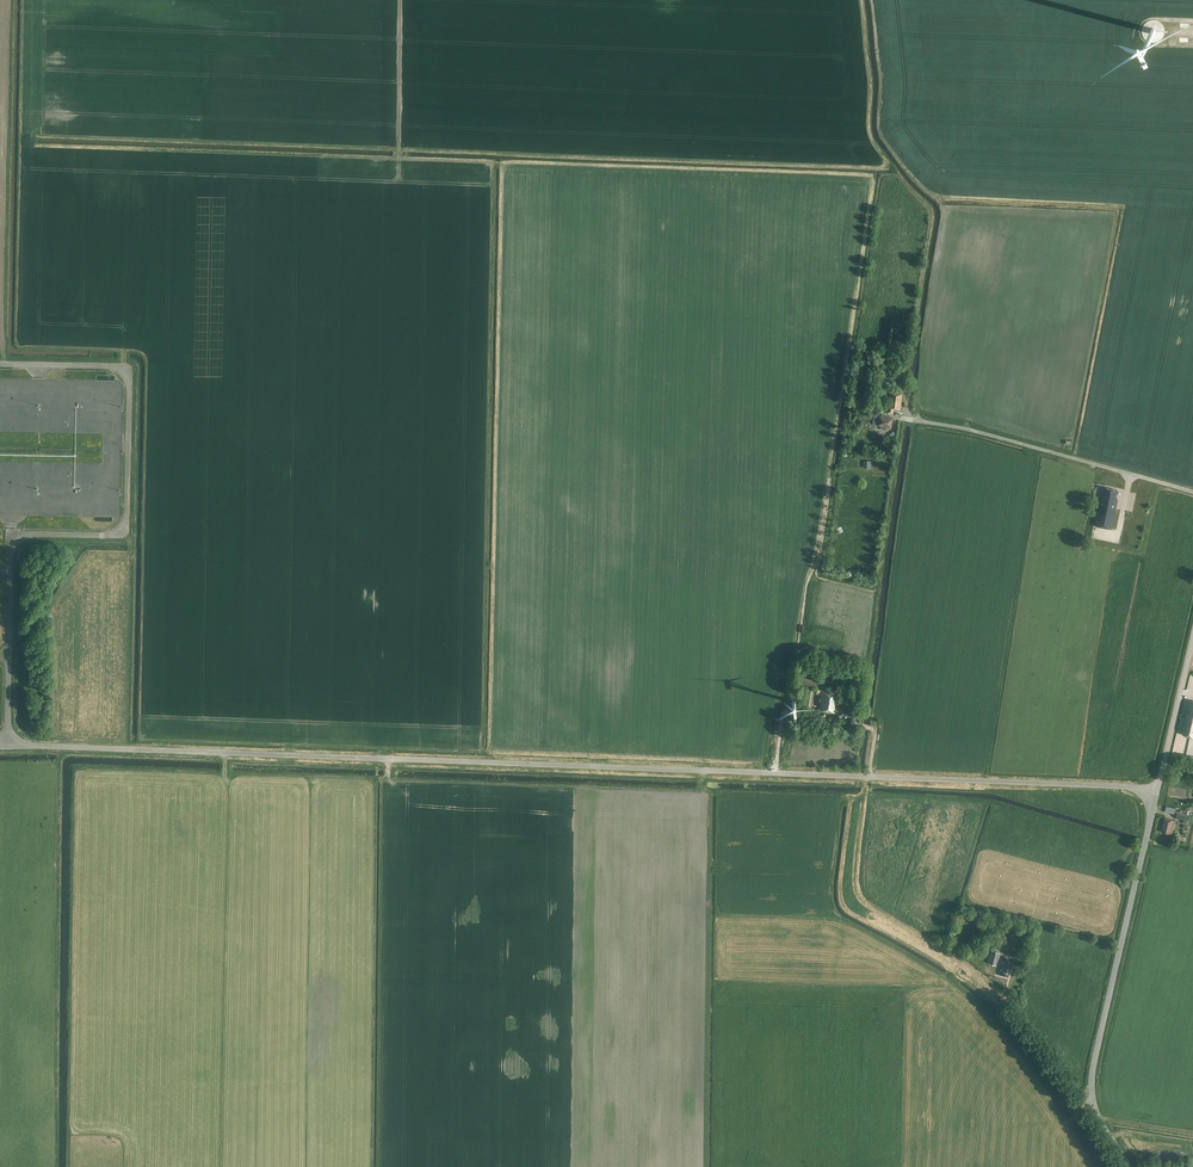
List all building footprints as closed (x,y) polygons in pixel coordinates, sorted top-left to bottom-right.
[(875,389),(878,389),(879,387),(883,388),(885,373),(877,372),(875,389)] [(900,405),(901,406),(902,394),(890,392),(888,408),(889,408),(888,415),(897,416),(898,410),(900,410),(900,405)] [(893,417),(879,415),(877,415),(875,425),(881,426),(881,427),(881,428),(881,429),(882,429),(883,430),(884,430),(885,430),(886,430),(886,429),(887,429),(887,427),(891,428),(893,417)] [(1117,490),(1104,487),(1103,494),(1102,494),(1100,500),(1099,499),(1098,506),(1116,509),(1117,503),(1116,503),(1117,497),(1116,497),(1117,490)] [(800,685),(817,688),(818,676),(803,674),(800,685)] [(804,687),(801,711),(808,712),(809,705),(810,705),(812,688),(804,687)] [(838,692),(821,690),(819,711),(841,714),(841,717),(852,718),(853,710),(836,708),(838,692)] [(1191,701),(1187,715),(1186,715),(1185,719),(1186,719),(1183,734),(1192,736),(1192,701),(1191,701)] [(1192,817),(1177,813),(1176,818),(1182,819),(1181,822),(1187,824),(1188,820),(1191,821),(1192,817)] [(1176,820),(1164,818),(1162,830),(1164,830),(1163,832),(1173,834),(1176,820)] [(1184,840),(1186,840),(1186,837),(1181,836),(1182,833),(1180,833),(1178,841),(1184,842),(1184,840)] [(1000,953),(991,950),(988,963),(997,965),(1000,953)] [(1014,959),(1004,956),(1000,972),(1002,973),(1001,975),(1008,977),(1009,970),(1011,971),(1014,959)]
